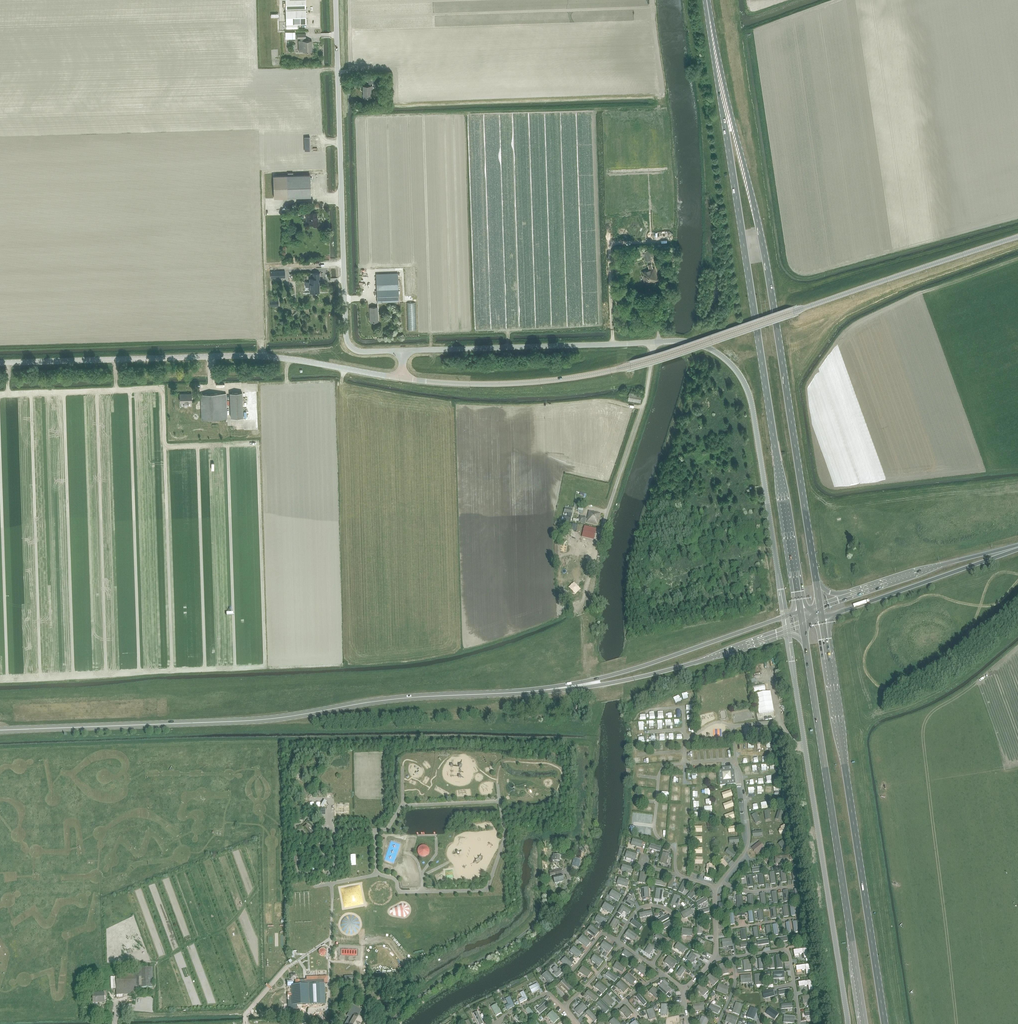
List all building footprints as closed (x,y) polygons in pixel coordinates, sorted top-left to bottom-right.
[(286,24),(306,23),(306,0),(286,0),(286,24)] [(303,52),(312,51),(312,41),(305,41),(305,37),(306,37),(306,33),(297,33),(297,38),(301,37),(301,41),(303,41),(303,52)] [(373,89),(373,86),(363,86),(363,97),(372,97),(371,89),(373,89)] [(311,197),(310,174),(294,175),(294,172),(287,172),(288,175),(274,175),(274,198),(311,197)] [(305,214),(306,214),(307,224),(313,224),(314,226),(318,226),(318,220),(317,220),(317,218),(317,213),(311,213),(311,208),(305,208),(305,214)] [(642,251),(644,256),(645,261),(652,259),(651,257),(654,256),(651,248),(642,251)] [(647,285),(659,280),(655,268),(653,268),(651,265),(648,266),(649,270),(643,272),(647,285)] [(320,292),(320,285),(318,285),(318,279),(321,279),(321,272),(313,273),(313,279),(310,279),(311,293),(320,292)] [(376,274),(377,290),(399,289),(398,273),(376,274)] [(399,300),(399,289),(377,290),(376,290),(377,302),(399,300)] [(242,392),(230,393),(231,418),(243,417),(242,392)] [(180,403),(192,402),(192,393),(180,394),(180,403)] [(201,394),(201,409),(196,409),(196,414),(202,413),(202,420),(227,419),(226,393),(201,394)] [(641,402),(642,395),(630,393),(628,400),(641,402)] [(601,514),(590,512),(589,511),(588,516),(584,515),(583,520),(582,520),(581,523),(586,524),(587,523),(598,525),(601,514)] [(596,530),(584,527),(582,537),(594,539),(596,530)] [(733,770),(732,766),(722,767),(722,769),(718,770),(720,785),(736,783),(734,770),(733,770)] [(624,849),(640,854),(643,855),(647,842),(628,836),(625,846),(624,849)] [(663,847),(647,842),(643,855),(648,856),(646,863),(657,867),(663,847)] [(666,846),(664,845),(663,847),(657,867),(671,871),(672,870),(673,870),(672,862),(673,860),(673,856),(673,854),(672,852),(670,847),(666,846)] [(623,852),(620,862),(628,865),(635,867),(637,861),(640,854),(624,849),(623,852)] [(794,868),(791,853),(768,855),(769,871),(774,871),(783,870),(794,868)] [(769,871),(768,855),(751,856),(741,869),(755,873),(764,872),(769,871)] [(620,862),(615,875),(626,879),(631,880),(633,874),(635,867),(628,865),(620,862)] [(559,875),(558,874),(562,873),(561,869),(549,872),(550,876),(556,874),(557,876),(553,876),(555,883),(564,881),(562,874),(559,875)] [(755,873),(741,869),(730,883),(752,890),(755,873)] [(764,872),(755,873),(752,890),(753,890),(766,888),(764,872)] [(612,884),(610,887),(623,895),(624,896),(626,896),(633,888),(631,885),(631,882),(631,880),(626,879),(615,875),(614,879),(612,884)] [(667,888),(673,889),(675,878),(670,877),(667,888)] [(678,891),(682,894),(688,884),(683,882),(678,891)] [(606,896),(603,900),(616,908),(623,895),(610,887),(606,896)] [(687,896),(691,899),(699,890),(695,887),(687,896)] [(786,888),(789,904),(798,902),(796,887),(786,888)] [(637,908),(640,905),(633,888),(626,896),(622,903),(633,912),(634,910),(637,908)] [(664,889),(657,888),(654,899),(662,900),(664,889)] [(742,892),(729,888),(728,912),(741,911),(744,910),(742,892)] [(786,888),(776,890),(778,905),(789,904),(786,888)] [(778,905),(776,890),(766,891),(769,906),(778,905)] [(696,919),(713,919),(712,899),(712,891),(695,904),(696,919)] [(766,891),(752,893),(754,909),(763,907),(769,906),(766,891)] [(747,893),(742,892),(744,910),(753,909),(754,909),(752,893),(749,893),(747,893)] [(670,905),(676,907),(681,897),(674,895),(670,905)] [(436,900),(434,901),(432,901),(431,902),(431,903),(430,905),(430,907),(430,908),(430,909),(432,910),(433,911),(434,912),(435,912),(437,912),(439,911),(440,910),(441,910),(441,908),(442,906),(441,905),(441,904),(440,902),(439,901),(438,901),(436,900)] [(602,902),(596,913),(603,917),(609,920),(616,908),(603,900),(602,902)] [(798,902),(789,904),(790,918),(800,916),(798,902)] [(622,903),(614,917),(625,924),(631,915),(633,912),(622,903)] [(696,919),(695,904),(676,914),(676,917),(677,921),(677,927),(696,928),(696,919)] [(778,905),(780,920),(790,918),(789,904),(778,905)] [(778,905),(769,906),(763,907),(763,909),(765,922),(780,920),(778,905)] [(640,911),(637,914),(645,925),(646,924),(649,923),(650,923),(652,923),(653,923),(654,919),(652,908),(647,908),(644,909),(640,911)] [(753,909),(744,910),(741,911),(743,925),(755,923),(753,909)] [(741,911),(728,912),(729,926),(743,925),(741,911)] [(660,914),(662,918),(658,920),(660,924),(671,919),(668,914),(665,916),(663,912),(660,914)] [(593,917),(589,923),(602,931),(609,920),(603,917),(596,913),(593,917)] [(625,924),(614,917),(605,931),(615,937),(616,937),(617,937),(625,924)] [(696,935),(713,939),(713,919),(696,919),(696,928),(696,929),(696,935)] [(801,919),(791,921),(793,934),(803,932),(801,919)] [(634,920),(631,924),(640,930),(643,927),(634,920)] [(793,934),(791,921),(781,922),(783,935),(793,934)] [(671,926),(669,922),(660,927),(662,931),(671,926)] [(783,935),(781,922),(771,924),(773,937),(782,935),(783,935)] [(602,931),(589,923),(585,929),(581,933),(592,942),(599,933),(600,932),(601,931),(602,931)] [(771,924),(758,926),(759,938),(766,938),(773,937),(771,924)] [(759,938),(758,926),(743,928),(745,940),(750,940),(759,938)] [(745,940),(743,928),(730,930),(732,942),(734,942),(745,940)] [(682,935),(693,937),(694,930),(683,929),(682,935)] [(640,937),(639,937),(629,930),(625,935),(636,943),(640,937)] [(787,949),(790,951),(805,949),(803,932),(793,934),(783,935),(782,935),(784,948),(787,949)] [(578,938),(573,944),(584,953),(589,947),(593,943),(592,942),(581,933),(578,938)] [(690,948),(710,960),(712,957),(713,954),(713,948),(713,939),(696,935),(690,948)] [(773,937),(766,938),(768,950),(784,948),(782,935),(773,937)] [(656,946),(660,940),(655,937),(651,943),(656,946)] [(606,941),(602,938),(596,945),(591,951),(597,956),(605,961),(610,954),(615,947),(606,941)] [(759,938),(750,940),(752,953),(768,950),(766,938),(759,938)] [(752,953),(750,940),(745,940),(734,942),(736,955),(752,953)] [(653,945),(647,941),(646,944),(646,945),(645,946),(644,946),(644,947),(643,947),(643,946),(642,946),(641,946),(640,946),(639,946),(639,947),(638,947),(637,947),(636,947),(634,950),(650,961),(651,961),(652,961),(660,949),(653,945)] [(675,941),(671,949),(683,956),(687,949),(675,941)] [(734,942),(732,942),(719,944),(719,952),(719,954),(720,955),(721,956),(722,956),(724,957),(736,955),(734,942)] [(571,946),(563,953),(574,964),(576,962),(579,959),(584,953),(573,944),(571,946)] [(617,951),(612,958),(630,969),(640,959),(629,951),(624,948),(622,948),(619,949),(617,951)] [(680,962),(696,974),(708,963),(710,960),(690,948),(685,956),(680,962)] [(805,949),(790,951),(793,956),(794,968),(810,966),(805,949)] [(597,956),(591,951),(587,957),(581,964),(589,969),(596,974),(600,969),(606,962),(605,961),(597,956)] [(657,966),(670,976),(675,969),(680,962),(664,951),(656,963),(656,964),(656,965),(656,966),(657,966)] [(778,952),(769,953),(771,971),(790,968),(789,960),(788,957),(787,955),(784,953),(781,952),(778,952)] [(562,954),(554,960),(564,972),(566,972),(566,971),(567,971),(568,971),(568,970),(569,970),(574,964),(563,953),(562,954)] [(751,956),(753,972),(771,971),(769,953),(751,956)] [(736,963),(737,973),(753,972),(751,956),(740,958),(738,959),(737,960),(736,961),(736,963)] [(612,958),(605,968),(620,979),(630,969),(612,958)] [(658,972),(640,959),(630,969),(646,982),(651,979),(657,976),(658,975),(658,974),(658,973),(658,972)] [(554,960),(545,967),(556,980),(564,972),(554,960)] [(709,970),(718,979),(733,975),(732,972),(733,968),(733,965),(733,963),(730,960),(728,960),(723,960),(719,961),(718,962),(709,970)] [(680,962),(670,976),(680,983),(681,984),(684,984),(686,984),(688,983),(696,974),(680,962)] [(581,988),(596,974),(581,964),(571,974),(569,975),(568,975),(581,988)] [(810,966),(794,968),(796,982),(813,980),(810,966)] [(545,967),(534,975),(544,992),(556,980),(545,967)] [(137,994),(137,988),(153,988),(152,969),(152,968),(139,968),(139,973),(110,975),(111,993),(117,993),(117,995),(137,994)] [(605,968),(597,978),(609,989),(610,989),(620,979),(605,968)] [(790,968),(771,971),(773,984),(773,985),(773,986),(787,983),(789,983),(790,982),(791,981),(791,977),(790,968)] [(636,973),(630,969),(620,979),(628,986),(633,990),(634,989),(635,988),(636,987),(639,986),(641,984),(646,982),(636,973)] [(718,979),(709,970),(699,980),(711,993),(712,990),(720,981),(718,979)] [(773,984),(771,971),(753,972),(754,992),(755,992),(756,992),(757,992),(758,992),(759,992),(759,993),(760,993),(763,990),(774,988),(773,985),(773,984)] [(754,983),(753,972),(737,973),(737,977),(737,978),(737,979),(737,981),(736,982),(736,985),(736,987),(735,988),(735,989),(735,990),(734,991),(739,993),(740,993),(741,993),(742,993),(743,993),(745,993),(746,993),(747,993),(748,993),(749,993),(750,993),(752,992),(754,992),(754,983)] [(529,978),(521,984),(530,1000),(544,993),(544,992),(534,975),(529,978)] [(733,975),(718,979),(720,981),(712,990),(728,996),(732,986),(732,985),(732,984),(732,982),(733,980),(733,979),(733,977),(733,975)] [(609,989),(597,978),(591,984),(588,988),(600,998),(609,989)] [(661,979),(652,984),(659,990),(665,995),(665,998),(674,997),(679,996),(678,990),(678,988),(676,986),(667,979),(665,978),(664,978),(663,978),(661,979)] [(562,998),(572,988),(563,979),(553,990),(562,998)] [(628,986),(620,979),(610,989),(609,989),(610,990),(621,1000),(626,996),(630,992),(632,991),(633,990),(628,986)] [(711,993),(699,980),(692,987),(690,990),(688,993),(688,997),(687,999),(688,1004),(707,1002),(711,993)] [(813,980),(796,982),(798,996),(816,994),(813,980)] [(319,988),(319,984),(292,985),(292,1005),(320,1004),(325,1004),(325,987),(319,988)] [(518,986),(508,991),(517,1007),(530,1000),(521,984),(518,986)] [(639,992),(652,1007),(653,1007),(658,1002),(663,998),(665,998),(665,995),(659,990),(652,984),(644,989),(643,989),(641,990),(639,992)] [(782,989),(778,991),(779,1002),(795,1000),(793,990),(792,988),(790,987),(782,989)] [(584,1003),(589,1008),(599,999),(600,998),(588,988),(578,997),(584,1003)] [(778,991),(774,988),(763,990),(760,993),(760,995),(760,997),(762,1003),(765,1003),(781,1014),(779,1002),(778,991)] [(609,989),(600,998),(599,999),(607,1006),(611,1010),(616,1005),(621,1000),(610,990),(609,989)] [(728,996),(712,990),(711,993),(707,1002),(706,1010),(719,1016),(728,996)] [(498,995),(494,997),(504,1015),(505,1014),(509,1011),(517,1007),(508,991),(498,995)] [(93,1003),(104,1003),(104,998),(107,998),(107,992),(104,992),(104,993),(93,993),(93,1003)] [(652,1007),(639,992),(629,1000),(629,1001),(629,1002),(638,1012),(639,1012),(646,1009),(652,1007)] [(816,994),(798,996),(800,1008),(816,1005),(818,1005),(816,994)] [(738,998),(738,997),(733,995),(725,1013),(740,1018),(745,1002),(744,1002),(743,1002),(739,999),(738,998)] [(489,1023),(490,1023),(491,1023),(504,1015),(494,997),(489,1000),(480,1004),(479,1004),(489,1023)] [(552,1006),(543,997),(528,1005),(538,1017),(552,1006)] [(584,1003),(578,997),(573,1002),(572,1003),(571,1004),(571,1005),(570,1006),(570,1007),(570,1008),(571,1009),(571,1011),(572,1012),(572,1013),(578,1019),(582,1015),(589,1008),(584,1003)] [(674,997),(665,998),(663,998),(658,1002),(653,1007),(659,1023),(664,1023),(665,1023),(666,1023),(666,1018),(678,1015),(674,997)] [(590,1009),(600,1021),(611,1010),(599,999),(589,1008),(590,1009)] [(781,1014),(797,1014),(795,1000),(779,1002),(781,1014)] [(691,1023),(692,1023),(698,1023),(702,1014),(703,1014),(706,1010),(707,1002),(688,1004),(691,1023)] [(747,1002),(745,1002),(740,1018),(757,1023),(756,1019),(760,1019),(760,1018),(760,1017),(760,1016),(759,1011),(758,1007),(757,1007),(755,1006),(754,1004),(753,1004),(752,1004),(751,1005),(750,1004),(748,1002),(747,1002)] [(781,1014),(765,1003),(762,1003),(762,1004),(762,1005),(762,1006),(761,1006),(761,1007),(760,1007),(759,1007),(758,1007),(759,1011),(760,1016),(760,1017),(760,1018),(760,1019),(761,1019),(761,1021),(761,1022),(761,1023),(774,1023),(777,1021),(781,1014)] [(479,1004),(471,1008),(466,1011),(472,1023),(488,1023),(489,1023),(479,1004)] [(528,1005),(516,1012),(528,1023),(529,1023),(536,1018),(538,1017),(528,1005)] [(613,1015),(622,1023),(626,1023),(631,1019),(635,1016),(625,1005),(624,1005),(613,1015)] [(800,1008),(801,1018),(801,1022),(808,1023),(815,1023),(816,1016),(816,1005),(800,1008)] [(541,1023),(557,1023),(560,1022),(562,1021),(564,1020),(566,1020),(552,1006),(538,1017),(536,1018),(541,1023)] [(653,1007),(652,1007),(646,1009),(639,1012),(638,1012),(638,1013),(637,1014),(636,1015),(636,1017),(636,1019),(640,1023),(651,1023),(652,1023),(652,1022),(653,1022),(654,1022),(655,1022),(656,1022),(656,1023),(657,1023),(659,1023),(653,1007)] [(589,1008),(582,1015),(578,1019),(581,1023),(596,1023),(600,1021),(590,1009),(589,1008)] [(706,1010),(703,1014),(702,1014),(698,1023),(692,1023),(717,1023),(717,1021),(718,1019),(719,1017),(719,1016),(706,1010)] [(466,1011),(457,1017),(454,1020),(456,1023),(472,1023),(466,1011)] [(516,1012),(510,1014),(506,1017),(504,1019),(502,1021),(502,1022),(507,1023),(528,1023),(516,1012)] [(725,1013),(721,1021),(721,1023),(737,1023),(740,1018),(725,1013)] [(781,1023),(797,1023),(797,1018),(797,1014),(781,1014),(777,1021),(781,1023)] [(362,1019),(355,1015),(350,1023),(358,1023),(359,1023),(362,1019)] [(613,1015),(604,1023),(622,1023),(613,1015)] [(636,1015),(635,1016),(631,1019),(626,1023),(640,1023),(636,1019),(636,1017),(636,1015)]
